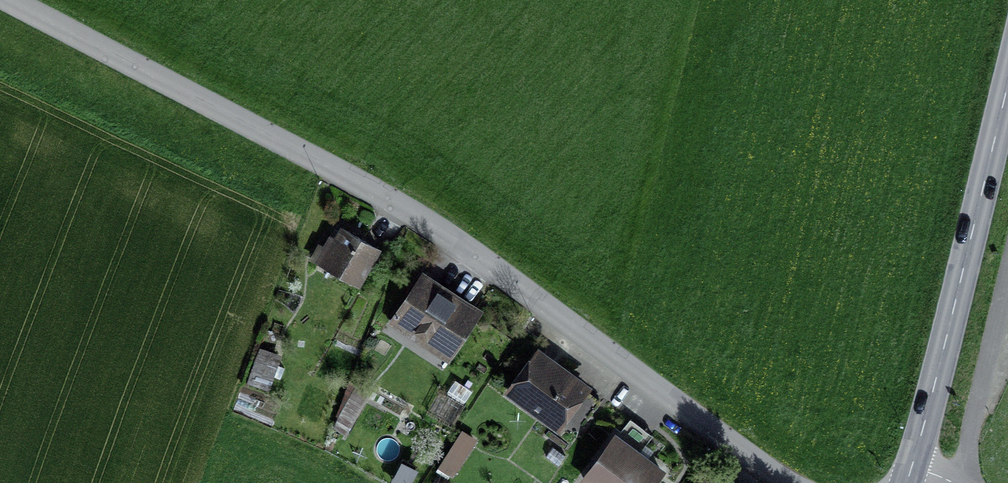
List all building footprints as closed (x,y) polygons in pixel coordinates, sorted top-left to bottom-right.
[(359,291),(378,259),(340,237),(334,248),(328,245),(322,255),(317,252),(310,263),(359,291)] [(478,317),(420,281),(390,329),(448,365),(478,317)] [(263,352),(252,386),(267,391),(277,357),(263,352)] [(585,390),(535,354),(503,399),(552,435),(585,390)] [(346,430),(366,394),(355,388),(339,416),(336,425),(346,430)] [(474,440),(463,433),(441,467),(452,474),(474,440)] [(661,473),(614,438),(580,482),(654,482),(661,473)]
